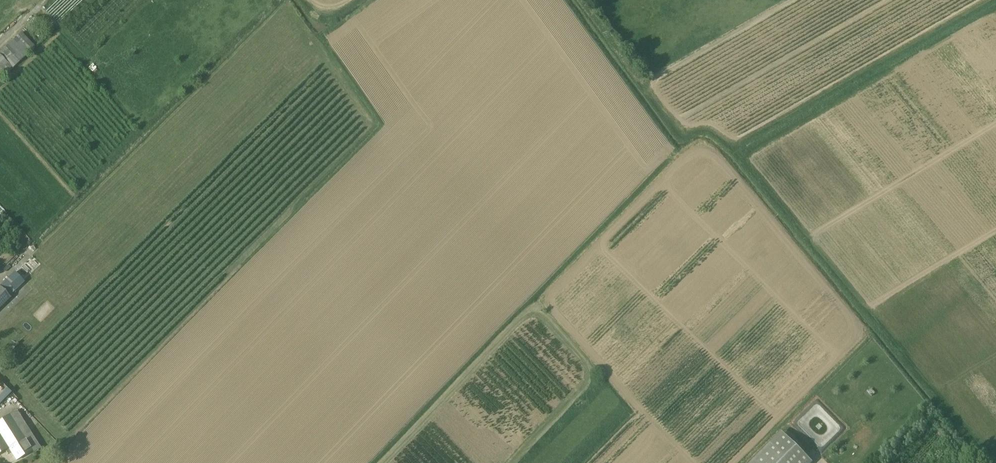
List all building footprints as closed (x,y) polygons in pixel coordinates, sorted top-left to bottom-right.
[(36,47),(22,32),(0,52),(0,80),(36,47)] [(0,286),(0,308),(11,298),(10,297),(25,282),(15,272),(0,286)] [(5,450),(24,438),(21,434),(30,429),(18,410),(0,421),(0,453),(5,450)] [(753,462),(809,462),(811,461),(783,433),(753,462)] [(24,438),(5,450),(8,454),(11,452),(16,460),(32,451),(24,438)]
